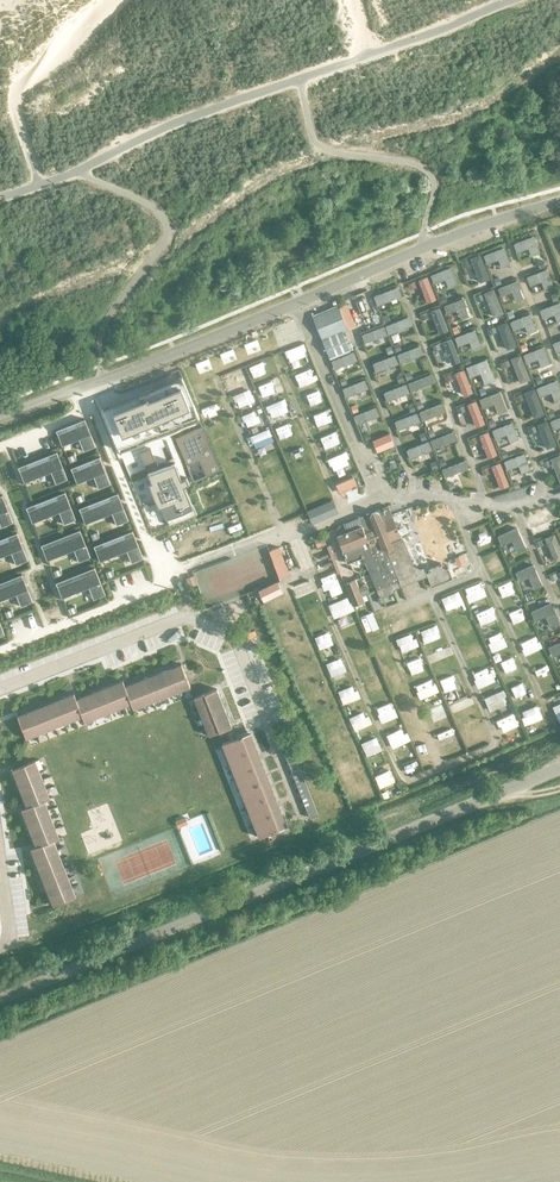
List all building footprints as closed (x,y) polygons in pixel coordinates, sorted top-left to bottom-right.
[(540,254),(534,237),(514,245),(517,253),(528,248),(531,257),(540,254)] [(504,248),(483,256),(487,265),(498,260),(501,268),(510,265),(504,248)] [(474,262),(464,266),(473,287),(482,283),(474,262)] [(451,268),(430,276),(433,285),(445,280),(448,288),(457,285),(451,268)] [(547,270),(527,278),(530,287),(541,282),(544,290),(553,287),(547,270)] [(436,298),(427,276),(418,280),(427,302),(436,298)] [(498,276),(492,278),(495,285),(501,282),(498,276)] [(415,286),(415,281),(407,284),(409,289),(415,286)] [(518,281),(498,289),(501,297),(512,293),(515,302),(523,299),(518,281)] [(401,295),(397,286),(374,295),(377,304),(401,295)] [(464,300),(443,307),(446,315),(458,310),(461,320),(469,318),(465,308),(466,307),(464,300)] [(540,311),(543,319),(554,315),(557,323),(559,322),(559,303),(540,311)] [(339,307),(313,318),(330,359),(349,351),(341,332),(348,330),(339,307)] [(448,329),(440,307),(431,310),(439,333),(448,329)] [(413,323),(410,315),(387,325),(390,332),(413,323)] [(530,315),(510,323),(513,331),(525,326),(528,335),(537,332),(530,315)] [(387,334),(384,325),(362,334),(365,342),(387,334)] [(475,331),(454,339),(458,347),(469,343),(472,351),(481,348),(475,331)] [(460,360),(451,338),(442,341),(451,363),(460,360)] [(232,349),(235,358),(252,352),(248,343),(232,349)] [(420,345),(398,353),(401,362),(423,353),(420,345)] [(543,348),(523,356),(527,365),(538,360),(541,368),(550,365),(543,348)] [(297,349),(280,353),(285,373),(302,368),(297,349)] [(356,360),(353,352),(331,360),(334,368),(356,360)] [(398,363),(395,354),(372,363),(375,371),(398,363)] [(487,360),(466,368),(470,379),(480,375),(484,385),(495,381),(487,360)] [(247,380),(261,375),(258,364),(243,368),(247,380)] [(472,391),(463,368),(454,372),(463,395),(472,391)] [(236,371),(217,378),(219,386),(225,384),(227,390),(241,385),(236,371)] [(305,371),(289,375),(293,388),(308,383),(305,371)] [(432,372),(408,383),(411,391),(436,380),(432,372)] [(404,380),(401,374),(396,376),(398,382),(404,380)] [(368,387),(365,378),(343,387),(346,396),(368,387)] [(152,389),(102,410),(103,414),(118,451),(120,455),(152,532),(169,525),(169,526),(196,515),(184,485),(189,483),(189,484),(221,471),(199,418),(184,381),(154,393),(152,389)] [(536,390),(540,398),(551,394),(554,402),(559,399),(559,390),(556,381),(536,390)] [(409,392),(405,384),(383,392),(386,401),(409,392)] [(264,385),(251,390),(255,402),(269,397),(264,385)] [(484,387),(478,389),(481,396),(486,394),(484,387)] [(231,412),(249,405),(244,393),(226,399),(231,412)] [(309,393),(294,398),(299,411),(314,406),(309,393)] [(500,393),(479,400),(482,409),(494,405),(498,416),(507,412),(500,393)] [(484,422),(476,400),(467,403),(476,425),(484,422)] [(447,410),(443,401),(419,411),(423,420),(447,410)] [(279,403),(260,408),(264,422),(283,416),(279,403)] [(379,416),(376,407),(354,415),(358,424),(379,416)] [(420,420),(418,412),(394,420),(397,428),(420,420)] [(249,414),(236,419),(243,439),(245,438),(252,459),(267,454),(260,434),(255,436),(252,427),(254,426),(249,414)] [(308,432),(321,428),(318,416),(305,419),(308,432)] [(493,418),(487,420),(490,427),(495,425),(493,418)] [(85,419),(56,430),(62,446),(63,445),(62,443),(78,436),(84,451),(96,446),(85,419)] [(550,423),(553,431),(559,429),(559,419),(550,423)] [(512,423),(492,432),(495,440),(506,436),(510,444),(519,440),(512,423)] [(269,427),(270,439),(290,437),(289,425),(269,427)] [(455,430),(431,439),(434,447),(458,438),(455,430)] [(496,454),(488,431),(479,435),(487,457),(496,454)] [(427,439),(424,432),(419,434),(422,441),(427,439)] [(392,444),(387,433),(373,440),(378,451),(392,444)] [(313,441),(318,454),(333,447),(328,435),(313,441)] [(477,441),(475,436),(469,439),(471,444),(477,441)] [(432,449),(429,441),(406,449),(409,457),(432,449)] [(291,446),(278,452),(283,464),(296,458),(291,446)] [(56,452),(17,467),(23,483),(24,483),(23,480),(49,470),(55,484),(67,480),(56,452)] [(74,454),(67,457),(70,462),(76,460),(74,454)] [(341,455),(321,461),(325,474),(345,469),(341,455)] [(524,455),(504,463),(507,472),(519,467),(522,475),(530,471),(524,455)] [(100,456),(71,468),(77,483),(76,480),(93,474),(99,489),(111,484),(100,456)] [(259,471),(273,468),(270,456),(256,459),(259,471)] [(447,464),(445,457),(439,459),(441,466),(447,464)] [(469,467),(465,459),(442,469),(445,477),(469,467)] [(509,484),(500,462),(492,465),(501,487),(509,484)] [(288,485),(307,478),(302,465),(283,472),(288,485)] [(490,473),(488,467),(481,470),(483,476),(490,473)] [(236,468),(219,475),(225,489),(242,482),(236,468)] [(280,493),(273,477),(260,483),(267,499),(280,493)] [(330,486),(333,497),(352,491),(348,480),(330,486)] [(204,491),(209,505),(225,500),(220,486),(204,491)] [(309,486),(294,493),(299,506),(315,499),(309,486)] [(228,497),(237,514),(243,511),(241,508),(250,503),(244,489),(228,497)] [(64,492),(26,508),(32,523),(33,523),(32,520),(58,510),(63,524),(75,520),(64,492)] [(117,493),(79,508),(85,524),(85,523),(84,521),(110,510),(116,525),(128,520),(117,493)] [(82,494),(76,497),(78,503),(85,500),(82,494)] [(0,496),(0,526),(1,527),(12,523),(2,495),(0,496)] [(295,509),(293,500),(281,503),(280,500),(268,503),(272,515),(295,509)] [(417,580),(415,575),(401,541),(402,541),(398,531),(400,530),(398,523),(395,525),(388,507),(343,525),(346,533),(337,537),(342,551),(347,563),(357,559),(356,557),(363,554),(380,596),(417,580)] [(553,524),(559,520),(559,513),(550,518),(553,524)] [(215,522),(220,534),(233,529),(228,517),(215,522)] [(517,529),(497,538),(501,547),(512,542),(517,554),(526,550),(517,529)] [(79,530),(41,545),(47,561),(48,560),(47,558),(73,548),(78,562),(90,557),(79,530)] [(132,531),(94,546),(100,562),(100,561),(99,559),(125,548),(131,563),(143,558),(132,531)] [(97,532),(90,535),(93,541),(99,538),(97,532)] [(0,539),(0,554),(9,550),(15,565),(27,560),(16,533),(0,539)] [(554,533),(545,537),(556,561),(559,560),(559,545),(554,533)] [(323,536),(314,540),(317,548),(326,544),(323,536)] [(279,547),(269,551),(279,577),(289,574),(279,547)] [(462,554),(453,557),(457,566),(465,563),(462,554)] [(453,580),(448,570),(449,568),(448,567),(447,568),(442,566),(442,565),(440,564),(440,566),(425,572),(432,588),(453,580)] [(533,566),(515,574),(519,583),(528,579),(534,591),(542,588),(533,566)] [(60,568),(53,571),(55,577),(62,574),(60,568)] [(94,568),(56,583),(62,598),(63,598),(62,595),(88,585),(93,600),(105,595),(94,568)] [(0,583),(0,598),(15,592),(21,607),(33,602),(22,574),(0,583)] [(193,575),(185,578),(188,586),(196,583),(193,575)] [(353,608),(364,603),(355,581),(344,585),(353,608)] [(264,601),(280,593),(275,583),(259,591),(264,601)] [(299,585),(287,592),(294,604),(306,597),(299,585)] [(503,585),(490,590),(495,602),(507,597),(503,585)] [(461,606),(479,600),(474,586),(457,592),(461,606)] [(529,591),(524,594),(527,600),(532,597),(529,591)] [(264,615),(275,610),(271,600),(259,605),(264,615)] [(550,604),(530,613),(535,623),(545,618),(550,628),(559,624),(550,604)] [(75,606),(68,609),(70,615),(77,612),(75,606)] [(10,609),(4,612),(7,618),(13,615),(10,609)] [(298,615),(303,627),(316,623),(311,610),(298,615)] [(515,610),(501,616),(505,628),(519,623),(515,610)] [(473,629),(489,622),(484,611),(468,617),(473,629)] [(358,636),(370,633),(366,618),(354,621),(358,636)] [(280,621),(270,625),(275,636),(285,632),(280,621)] [(452,639),(466,634),(460,621),(447,626),(452,639)] [(417,647),(433,642),(429,629),(412,634),(417,647)] [(494,636),(480,642),(486,656),(500,650),(494,636)] [(312,653),(325,650),(322,637),(309,640),(312,653)] [(515,644),(520,657),(531,653),(527,640),(515,644)] [(392,643),(396,658),(406,655),(402,641),(392,643)] [(284,661),(295,656),(290,644),(279,648),(284,661)] [(549,649),(552,658),(559,655),(559,644),(549,649)] [(423,658),(427,673),(440,669),(436,654),(423,658)] [(414,661),(400,664),(403,677),(417,673),(414,661)] [(505,661),(493,665),(498,677),(510,673),(505,661)] [(320,667),(324,680),(338,676),(334,663),(320,667)] [(173,665),(170,666),(180,691),(190,687),(181,664),(174,667),(173,665)] [(180,691),(170,666),(167,667),(168,669),(162,672),(171,695),(180,691)] [(533,686),(545,681),(540,668),(527,674),(533,686)] [(155,673),(152,674),(161,699),(171,695),(162,672),(156,674),(155,673)] [(149,676),(143,679),(152,702),(161,699),(152,674),(149,675),(149,676)] [(384,689),(391,687),(387,675),(380,677),(384,689)] [(136,680),(133,681),(143,706),(152,702),(143,679),(136,681),(136,680)] [(437,696),(450,691),(445,679),(432,684),(437,696)] [(115,681),(112,682),(122,707),(131,704),(124,686),(122,681),(116,683),(115,681)] [(143,706),(133,681),(130,682),(131,684),(124,686),(131,704),(133,710),(143,706)] [(122,707),(112,682),(109,684),(110,686),(103,688),(113,711),(122,707)] [(427,682),(408,688),(412,703),(432,697),(427,682)] [(504,690),(508,703),(521,699),(516,686),(504,690)] [(97,689),(93,690),(103,715),(113,711),(103,688),(97,691),(97,689)] [(198,708),(222,698),(221,695),(220,696),(217,689),(194,698),(198,708)] [(297,693),(302,706),(314,701),(310,689),(297,693)] [(348,689),(331,694),(336,709),(353,703),(348,689)] [(91,693),(85,695),(94,719),(103,715),(93,690),(90,691),(91,693)] [(66,695),(63,696),(73,721),(82,717),(75,698),(73,694),(67,696),(66,695)] [(94,719),(85,695),(78,698),(78,696),(75,698),(82,717),(85,722),(94,719)] [(73,721),(63,696),(60,697),(61,699),(55,702),(64,724),(73,721)] [(222,698),(198,708),(202,717),(225,708),(222,702),(224,701),(222,698)] [(540,702),(543,715),(559,712),(556,698),(540,702)] [(48,702),(45,703),(54,728),(64,724),(55,702),(48,704),(48,702)] [(54,728),(45,703),(42,704),(43,706),(36,709),(45,732),(54,728)] [(460,703),(444,707),(446,715),(462,711),(460,703)] [(227,714),(225,708),(202,717),(206,726),(230,717),(229,714),(227,714)] [(436,708),(424,712),(428,724),(441,720),(436,708)] [(45,732),(36,709),(30,711),(29,709),(26,710),(36,736),(45,732)] [(305,717),(310,727),(328,720),(323,709),(305,717)] [(514,716),(519,729),(537,723),(532,709),(514,716)] [(36,736),(26,710),(23,712),(23,713),(17,716),(26,739),(36,736)] [(493,720),(503,715),(500,710),(491,715),(493,720)] [(347,736),(364,729),(359,715),(341,722),(347,736)] [(231,720),(230,717),(206,726),(209,736),(232,726),(229,720),(231,720)] [(496,730),(510,723),(507,717),(493,724),(496,730)] [(457,742),(475,735),(470,725),(453,732),(457,742)] [(528,730),(521,733),(524,740),(531,737),(528,730)] [(445,732),(428,738),(433,751),(450,745),(445,732)] [(258,837),(286,827),(251,733),(223,743),(258,837)] [(320,740),(325,751),(337,747),(332,735),(320,740)] [(357,747),(360,758),(370,754),(367,743),(357,747)] [(296,758),(287,761),(309,818),(317,815),(296,758)] [(337,781),(348,778),(342,760),(331,764),(337,781)] [(14,781),(38,771),(34,761),(12,770),(14,777),(13,778),(14,781)] [(379,784),(386,782),(380,768),(365,774),(373,794),(382,790),(379,784)] [(42,780),(38,771),(14,781),(15,784),(16,783),(19,789),(42,780)] [(42,780),(19,789),(21,796),(20,796),(21,799),(45,790),(42,780)] [(338,792),(343,804),(356,799),(352,787),(338,792)] [(45,790),(21,799),(22,803),(24,802),(26,808),(43,802),(49,800),(45,790)] [(43,802),(26,808),(21,810),(23,817),(22,817),(23,820),(47,811),(43,802)] [(50,820),(47,811),(23,820),(24,824),(26,823),(28,829),(50,820)] [(50,820),(28,829),(31,835),(29,836),(30,839),(54,829),(50,820)] [(182,821),(175,823),(177,830),(184,827),(182,821)] [(58,839),(54,829),(30,839),(31,842),(33,842),(35,848),(53,841),(58,839)] [(53,841),(35,848),(30,850),(33,856),(31,857),(32,860),(57,850),(53,841)] [(57,850),(32,860),(33,863),(36,862),(38,868),(60,859),(57,850)] [(60,859),(38,868),(41,875),(38,876),(39,879),(64,869),(60,859)] [(68,878),(64,869),(39,879),(41,882),(42,881),(45,887),(68,878)] [(68,878),(45,887),(47,894),(46,894),(47,897),(71,888),(68,878)] [(71,888),(47,897),(48,901),(50,900),(52,906),(75,897),(71,888)]
